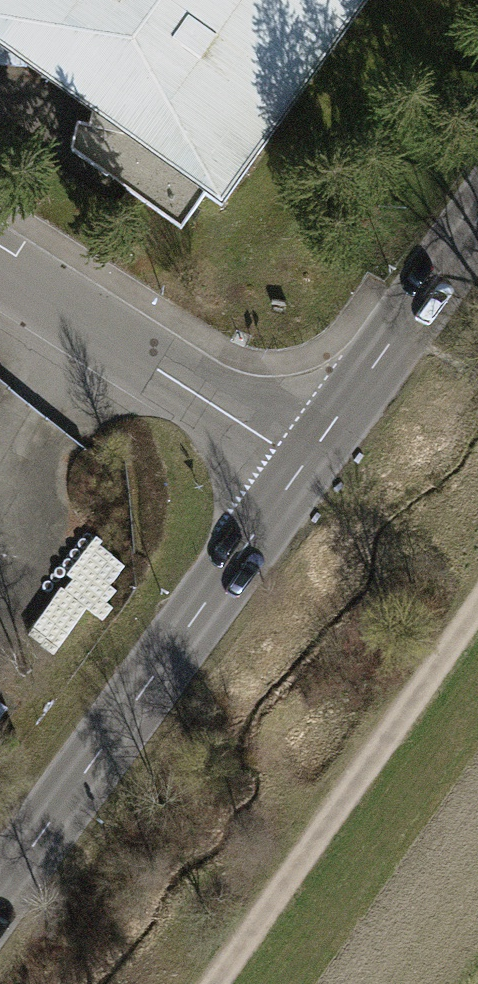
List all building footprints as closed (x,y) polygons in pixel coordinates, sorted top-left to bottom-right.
[(371,0),(0,0),(0,62),(218,215),(371,0)]
